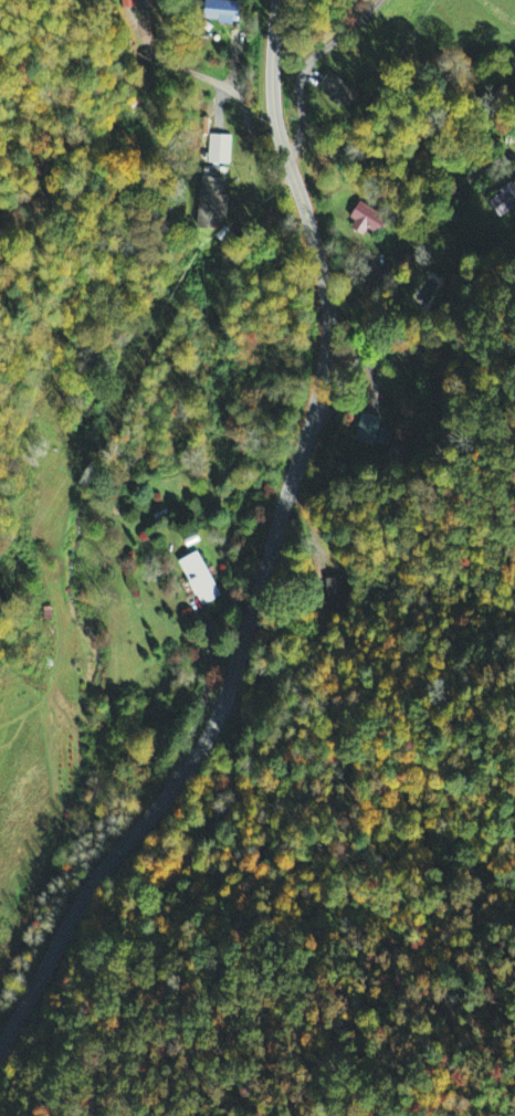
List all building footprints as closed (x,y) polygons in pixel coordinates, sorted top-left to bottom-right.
[(212,0),(211,0),(209,23),(236,26),(239,3),(212,0)] [(333,99),(350,110),(360,92),(329,73),(320,88),(335,97),(333,99)] [(231,165),(232,137),(209,136),(209,165),(231,165)] [(224,179),(200,179),(201,223),(225,223),(224,179)] [(488,200),(499,219),(512,212),(514,218),(514,184),(488,200)] [(349,228),(366,236),(368,231),(378,236),(386,217),(360,205),(349,228)] [(381,421),(363,415),(354,441),(372,447),(381,421)] [(374,445),(385,449),(391,433),(380,429),(374,445)] [(221,598),(199,553),(179,563),(202,608),(221,598)]
